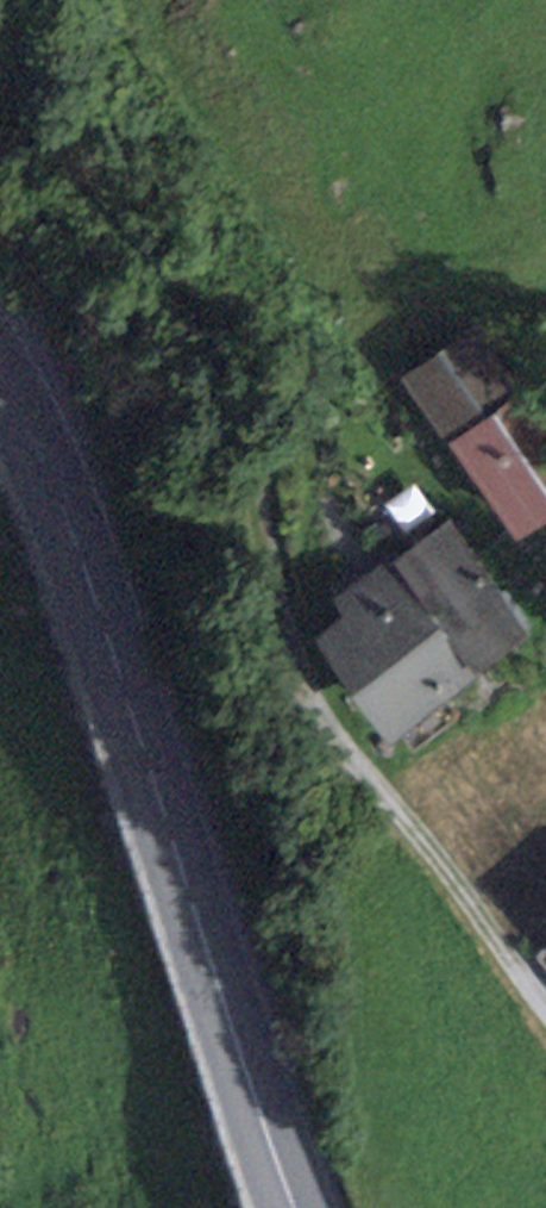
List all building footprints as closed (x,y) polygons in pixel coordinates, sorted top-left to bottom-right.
[(493,406),(521,387),(480,328),(452,347),(493,406)] [(418,371),(520,518),(545,500),(545,377),(542,372),(521,387),(493,406),(452,347),(418,371)] [(333,628),(393,717),(436,688),(526,628),(453,520),(345,592),(358,611),(333,628)] [(413,747),(456,718),(436,688),(393,717),(413,747)]
